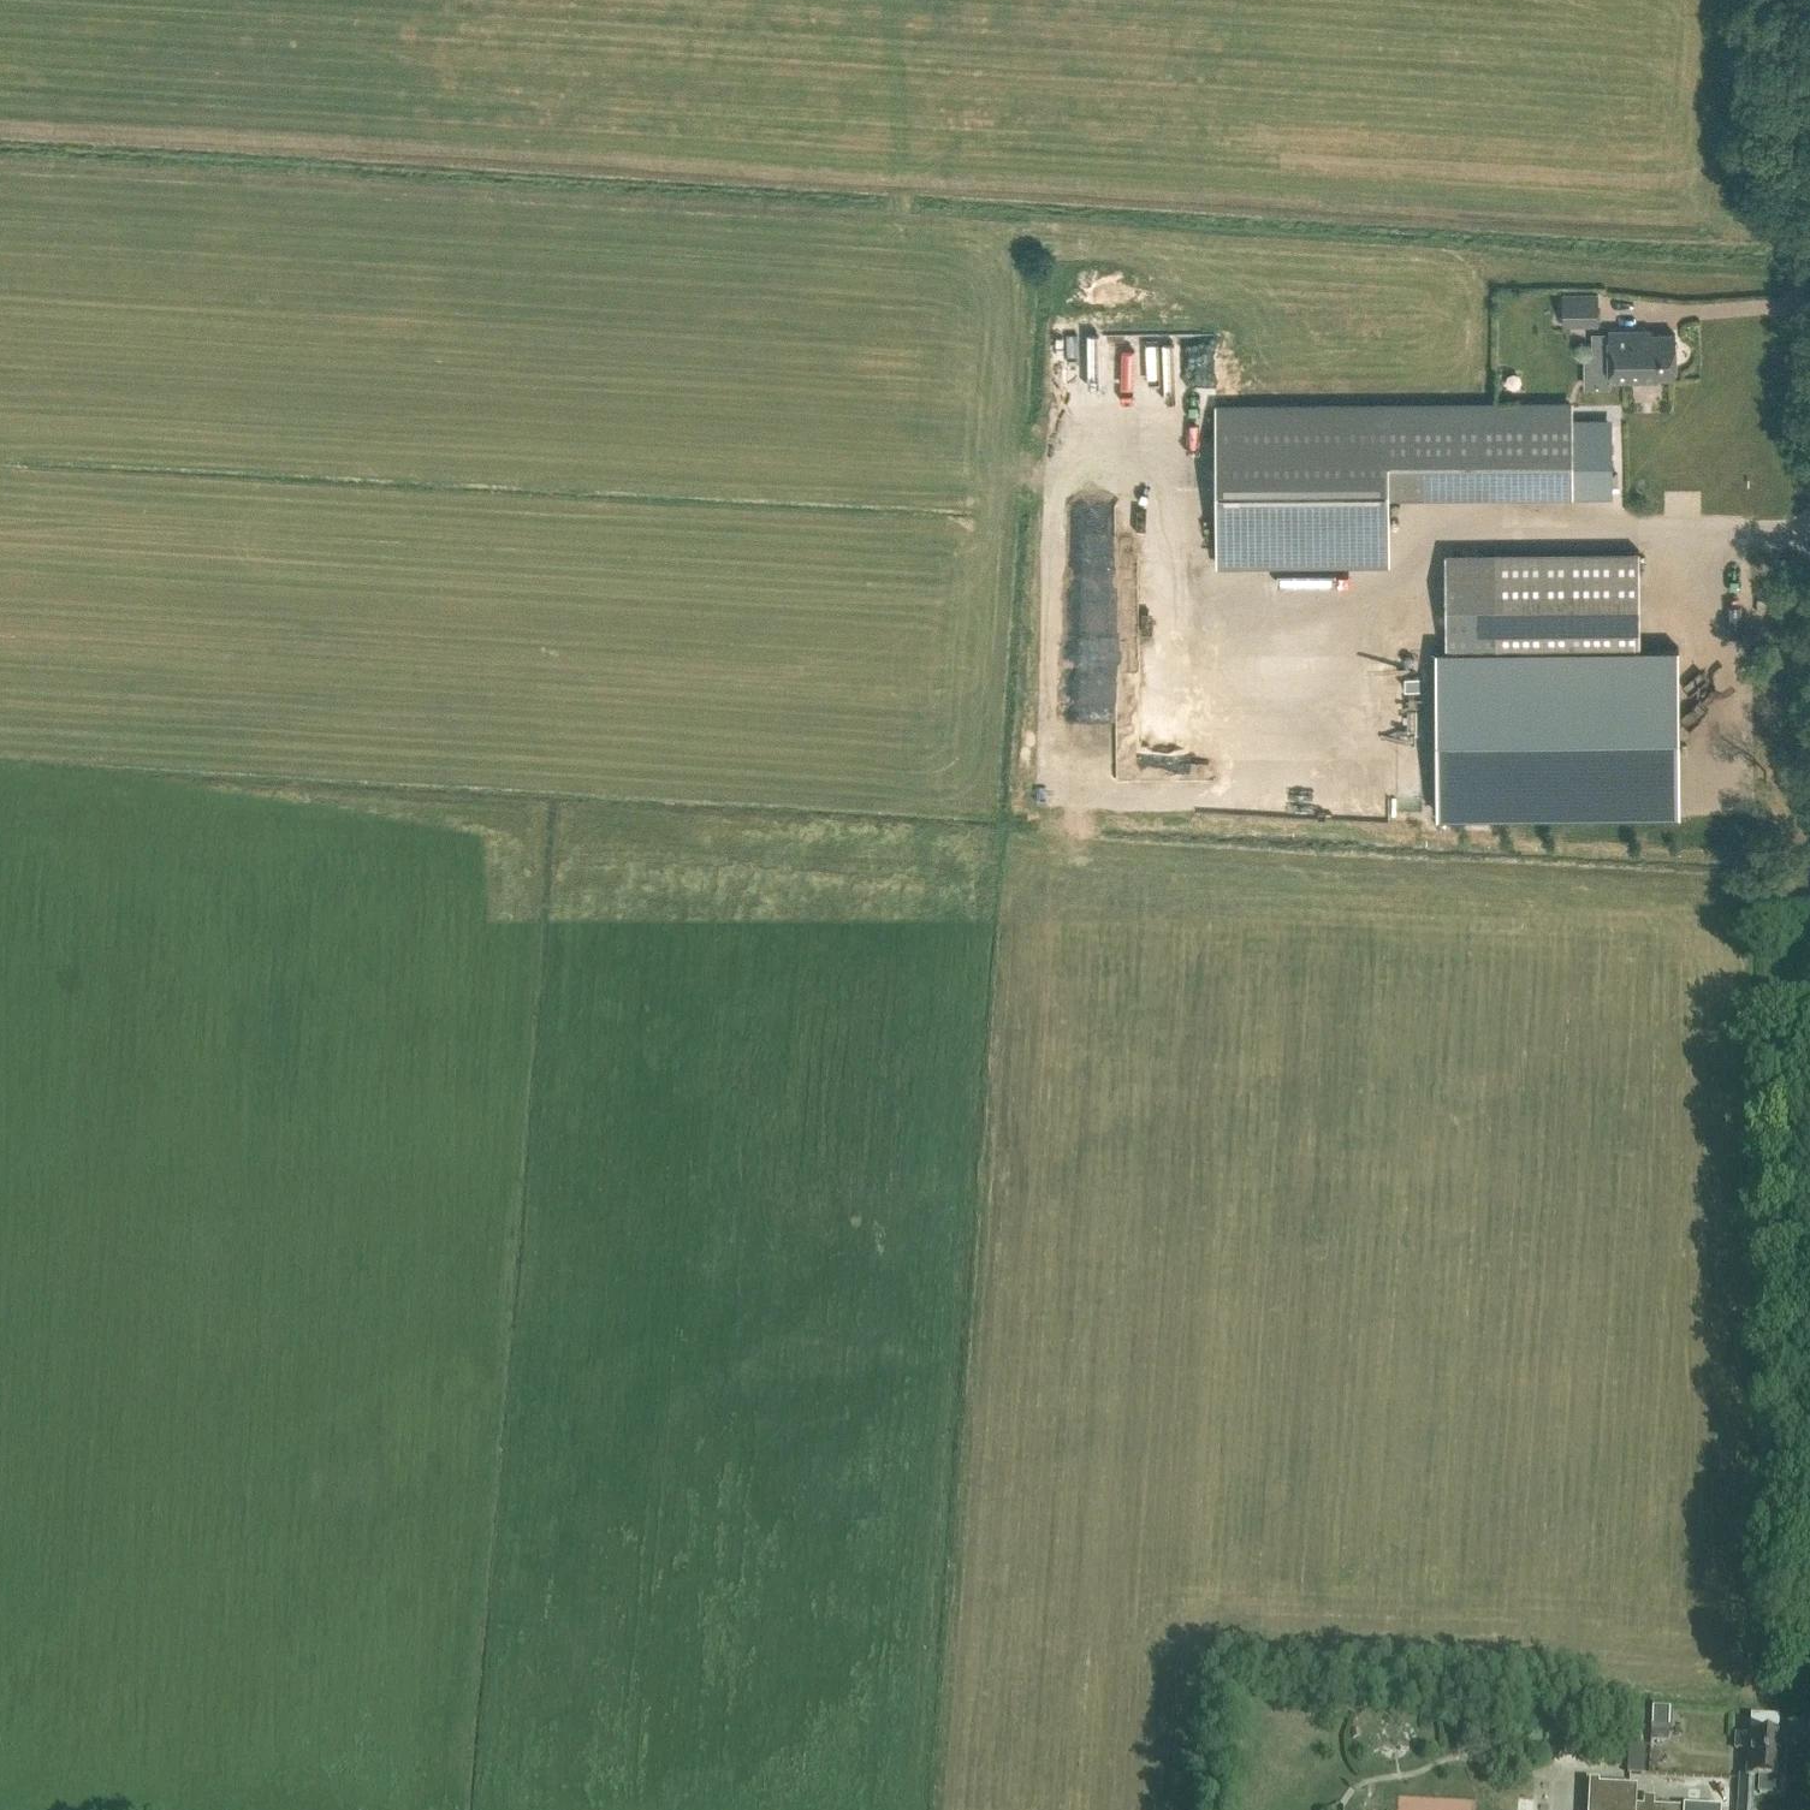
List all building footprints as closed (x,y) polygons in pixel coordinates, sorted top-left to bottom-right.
[(1598,324),(1597,293),(1561,294),(1561,324),(1598,324)] [(1651,330),(1608,330),(1608,379),(1658,379),(1658,375),(1675,375),(1675,334),(1651,334),(1651,330)] [(1572,405),(1217,407),(1218,561),(1389,560),(1388,494),(1572,493),(1572,405)] [(1640,646),(1639,550),(1495,551),(1495,648),(1640,646)] [(1675,650),(1432,651),(1431,814),(1676,813),(1675,650)] [(1738,1798),(1754,1798),(1755,1778),(1759,1778),(1758,1796),(1781,1798),(1782,1779),(1783,1779),(1785,1737),(1750,1735),(1737,1735),(1736,1750),(1749,1751),(1747,1777),(1739,1776),(1738,1798)] [(1637,1806),(1638,1788),(1593,1785),(1591,1809),(1707,1809),(1637,1806)] [(1738,1798),(1738,1809),(1753,1809),(1754,1798),(1738,1798)]
